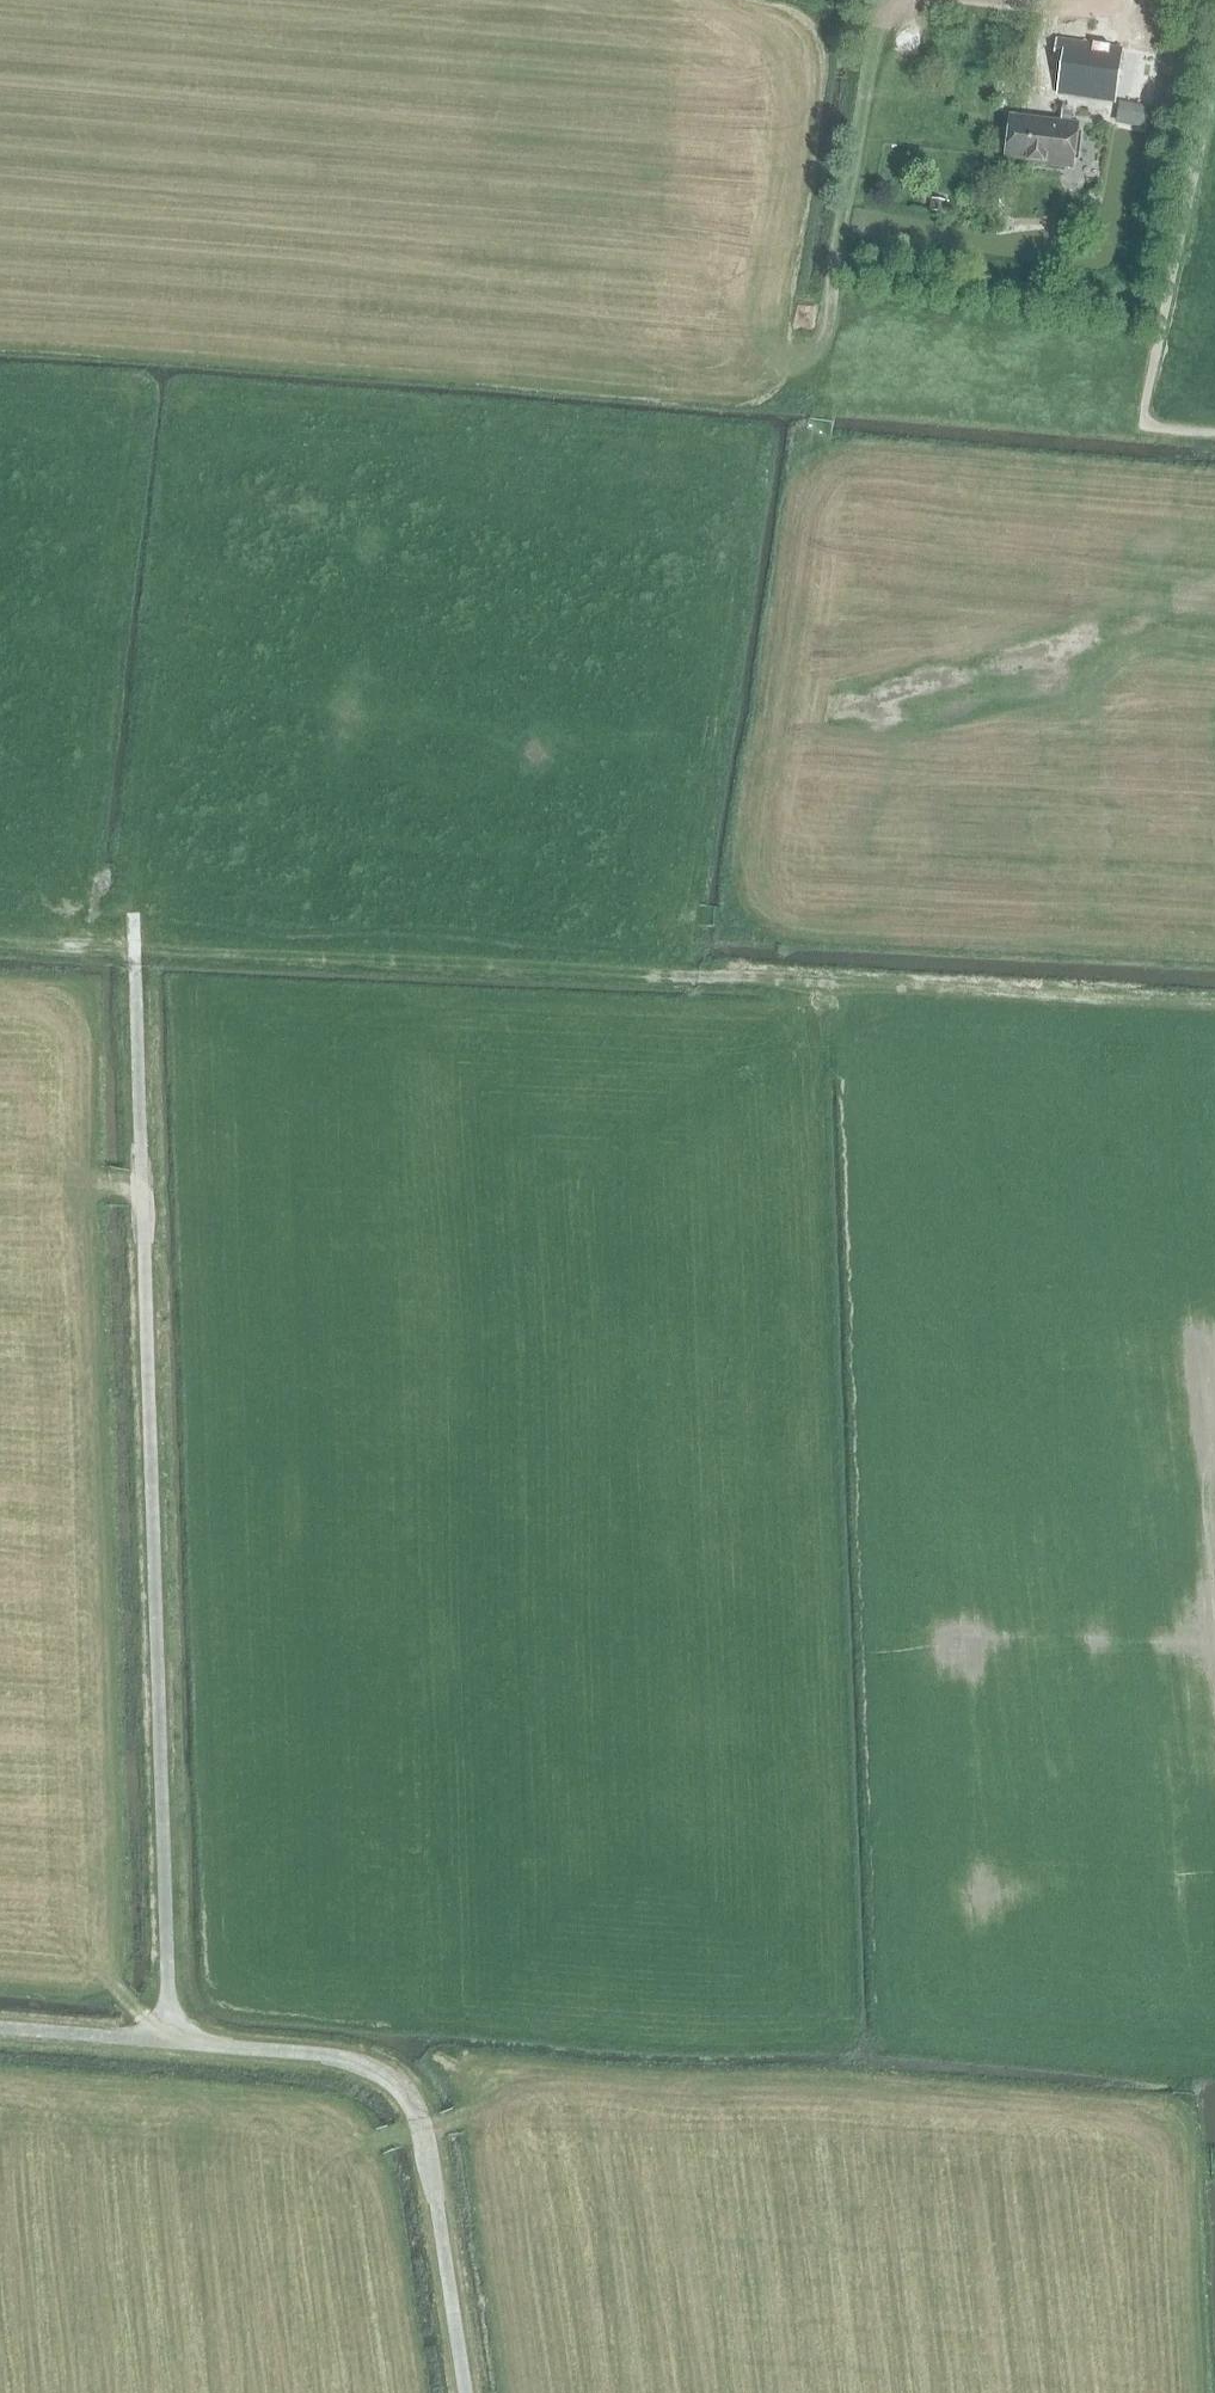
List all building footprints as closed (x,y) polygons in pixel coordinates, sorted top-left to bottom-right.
[(1121,48),(1066,39),(1057,95),(1112,104),(1121,48)] [(1147,107),(1118,101),(1114,124),(1143,129),(1147,107)] [(1076,126),(1011,118),(1006,161),(1071,169),(1075,137),(1076,126)]
